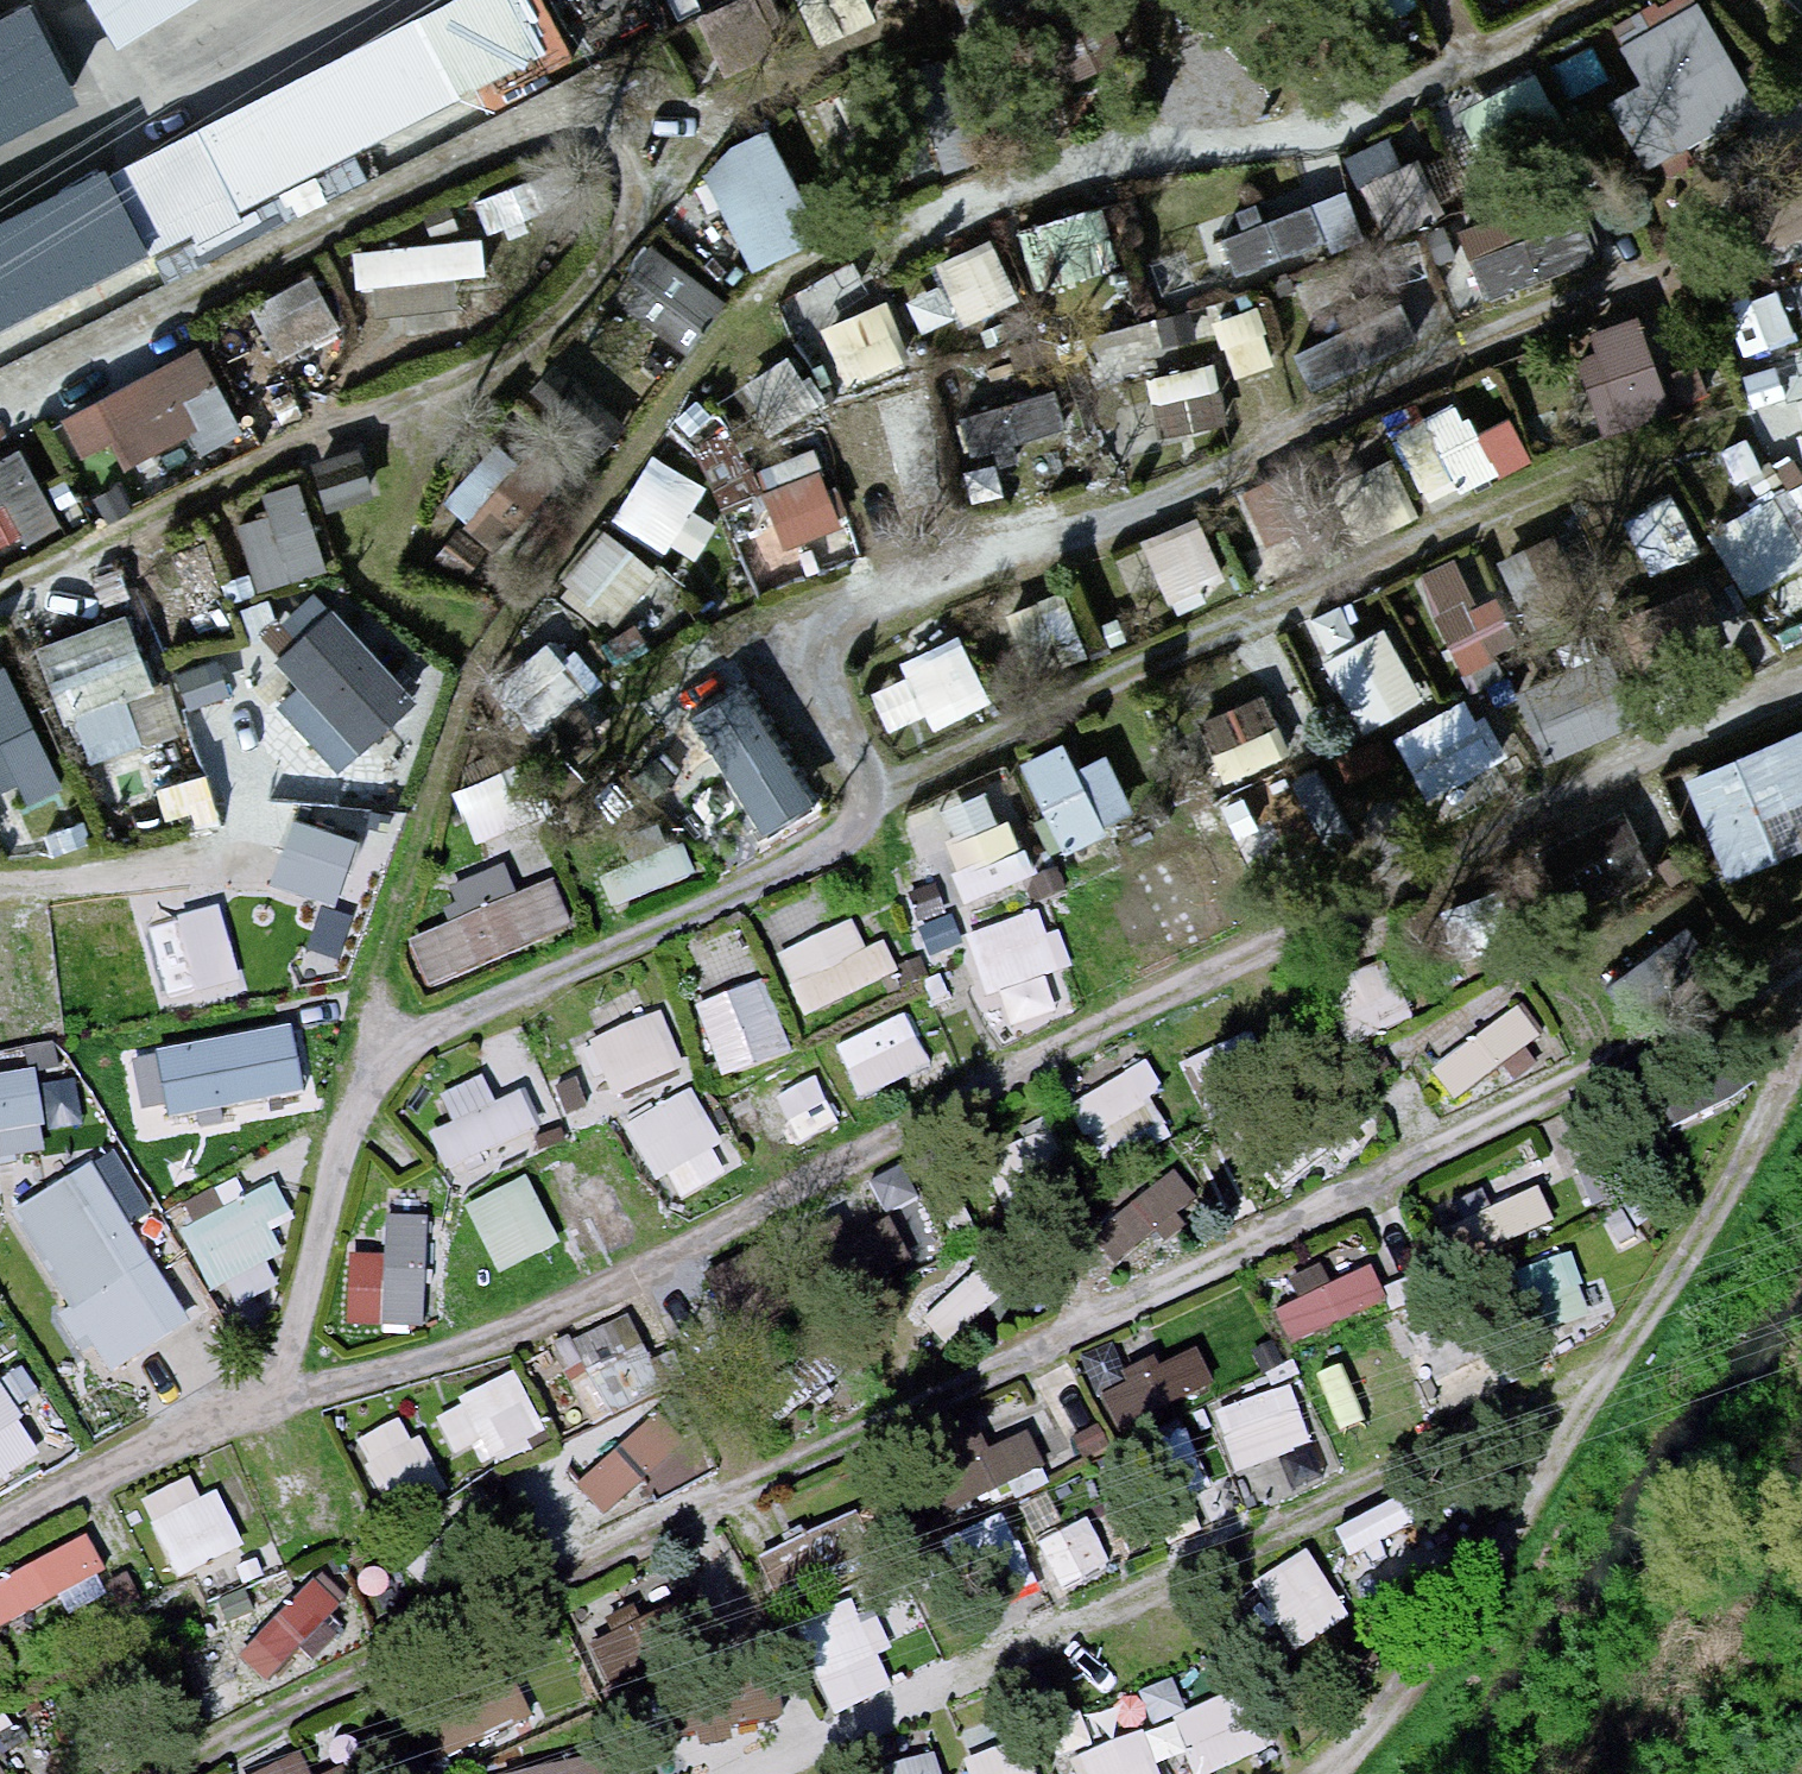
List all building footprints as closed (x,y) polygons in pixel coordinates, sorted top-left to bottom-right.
[(117,32),(169,0),(97,0),(117,32)] [(126,180),(168,259),(526,70),(489,0),(465,0),(126,180)] [(1768,80),(1710,0),(1650,0),(1617,23),(1647,66),(1609,92),(1657,159),(1768,80)] [(32,5),(0,22),(0,145),(82,102),(32,5)] [(753,259),(827,226),(777,116),(704,149),(753,259)] [(1575,168),(1459,219),(1493,295),(1608,244),(1575,168)] [(105,170),(0,224),(0,332),(149,256),(105,170)] [(1350,180),(1224,223),(1240,267),(1365,224),(1350,180)] [(619,284),(682,342),(729,292),(665,234),(619,284)] [(1757,343),(1801,328),(1801,273),(1741,293),(1757,343)] [(1301,334),(1313,371),(1421,335),(1409,299),(1301,334)] [(1654,306),(1587,317),(1602,413),(1669,403),(1654,306)] [(1271,360),(1263,310),(1227,315),(1235,365),(1271,360)] [(1169,433),(1232,412),(1213,356),(1150,377),(1169,433)] [(1056,377),(962,407),(977,452),(1071,422),(1056,377)] [(1801,418),(1801,391),(1794,394),(1801,418)] [(449,491),(502,535),(553,474),(501,430),(449,491)] [(659,449),(613,516),(666,551),(711,484),(659,449)] [(823,449),(761,479),(792,544),(855,513),(823,449)] [(36,531),(8,451),(0,454),(0,543),(36,531)] [(242,500),(262,578),(329,561),(309,483),(242,500)] [(1801,553),(1801,531),(1772,486),(1713,526),(1753,585),(1801,553)] [(1210,515),(1119,540),(1136,602),(1227,576),(1210,515)] [(564,583),(619,622),(664,560),(608,520),(564,583)] [(1478,543),(1417,570),(1470,688),(1531,661),(1478,543)] [(1065,582),(1006,606),(1032,672),(1091,648),(1065,582)] [(92,754),(149,733),(131,686),(162,675),(134,599),(46,631),(92,754)] [(337,605),(265,683),(347,758),(419,680),(337,605)] [(1384,620),(1325,654),(1364,721),(1423,687),(1384,620)] [(901,655),(930,723),(994,696),(965,628),(901,655)] [(1611,648),(1518,685),(1546,755),(1639,718),(1611,648)] [(0,669),(0,789),(61,770),(27,660),(0,669)] [(754,670),(696,698),(758,830),(816,803),(754,670)] [(1266,689),(1199,718),(1224,777),(1291,748),(1266,689)] [(1463,697),(1395,733),(1441,821),(1509,785),(1463,697)] [(1688,763),(1731,868),(1801,840),(1801,717),(1688,763)] [(1062,736),(1021,755),(1062,844),(1137,811),(1108,748),(1074,763),(1062,736)] [(1382,736),(1335,752),(1344,779),(1391,763),(1382,736)] [(456,783),(483,841),(526,821),(498,763),(456,783)] [(986,789),(944,806),(957,837),(947,841),(960,874),(952,877),(963,903),(1038,872),(1026,843),(1022,845),(1009,813),(998,817),(986,789)] [(338,899),(365,827),(300,803),(273,876),(338,899)] [(1571,830),(1597,883),(1653,856),(1627,803),(1571,830)] [(616,900),(667,883),(657,852),(606,869),(616,900)] [(558,868),(516,885),(505,859),(450,881),(461,909),(411,929),(432,982),(580,922),(558,868)] [(1035,908),(963,933),(986,997),(999,992),(1011,1025),(1054,1009),(1042,973),(1069,963),(1057,928),(1044,932),(1035,908)] [(851,919),(776,953),(804,1012),(898,969),(884,938),(864,947),(851,919)] [(762,982),(698,1003),(721,1073),(785,1051),(762,982)] [(636,989),(592,1007),(603,1032),(589,1038),(592,1044),(581,1049),(592,1075),(603,1070),(613,1094),(685,1064),(661,1006),(646,1013),(636,989)] [(904,1012),(839,1043),(864,1094),(929,1063),(904,1012)] [(291,1024),(159,1052),(172,1114),(304,1086),(291,1024)] [(795,1052),(741,1083),(776,1141),(829,1109),(795,1052)] [(0,1074),(0,1155),(44,1146),(29,1068),(0,1074)] [(492,1102),(479,1074),(440,1093),(453,1119),(431,1129),(449,1167),(539,1124),(522,1088),(492,1102)] [(575,1077),(555,1085),(566,1112),(586,1104),(575,1077)] [(689,1084),(623,1123),(656,1180),(668,1173),(681,1196),(737,1164),(689,1084)] [(114,1151),(15,1212),(74,1307),(61,1315),(83,1351),(96,1343),(110,1366),(189,1318),(130,1221),(150,1209),(114,1151)] [(525,1174),(464,1205),(498,1270),(559,1240),(525,1174)] [(1116,1259),(1199,1214),(1178,1174),(1094,1218),(1116,1259)] [(238,1176),(185,1203),(195,1221),(180,1229),(212,1289),(225,1282),(237,1306),(281,1283),(268,1258),(283,1250),(269,1222),(292,1210),(274,1177),(246,1192),(238,1176)] [(936,1252),(924,1206),(851,1226),(863,1272),(936,1252)] [(425,1213),(385,1212),(383,1253),(349,1252),(347,1321),(422,1324),(425,1213)] [(1380,1262),(1278,1296),(1292,1335),(1393,1301),(1380,1262)] [(1202,1342),(1104,1377),(1120,1423),(1219,1388),(1202,1342)] [(464,1465),(549,1428),(521,1367),(437,1403),(464,1465)] [(1217,1404),(1240,1467),(1316,1439),(1294,1376),(1217,1404)] [(39,1449),(0,1389),(0,1474),(39,1449)] [(609,1507),(679,1445),(651,1414),(581,1476),(609,1507)] [(921,1438),(942,1502),(1048,1467),(1034,1425),(986,1441),(978,1419),(921,1438)] [(180,1571),(240,1544),(205,1467),(145,1494),(180,1571)] [(1047,1535),(1065,1582),(1112,1563),(1093,1517),(1047,1535)] [(0,1572),(0,1625),(1,1626),(113,1566),(91,1524),(0,1572)] [(1252,1576),(1290,1646),(1352,1613),(1315,1543),(1252,1576)] [(852,1598),(804,1620),(841,1703),(889,1682),(852,1598)] [(419,1701),(435,1751),(536,1719),(520,1669),(419,1701)] [(679,1704),(694,1743),(778,1712),(763,1673),(679,1704)] [(1255,1681),(1178,1704),(1198,1769),(1275,1746),(1255,1681)] [(979,1773),(1033,1773),(1017,1709),(966,1721),(979,1773)] [(1087,1773),(1172,1773),(1146,1720),(1077,1753),(1087,1773)] [(241,1773),(317,1773),(305,1746),(240,1773),(241,1773)] [(16,1768),(0,1748),(0,1773),(8,1773),(16,1768)] [(608,1749),(483,1773),(613,1773),(608,1749)]
